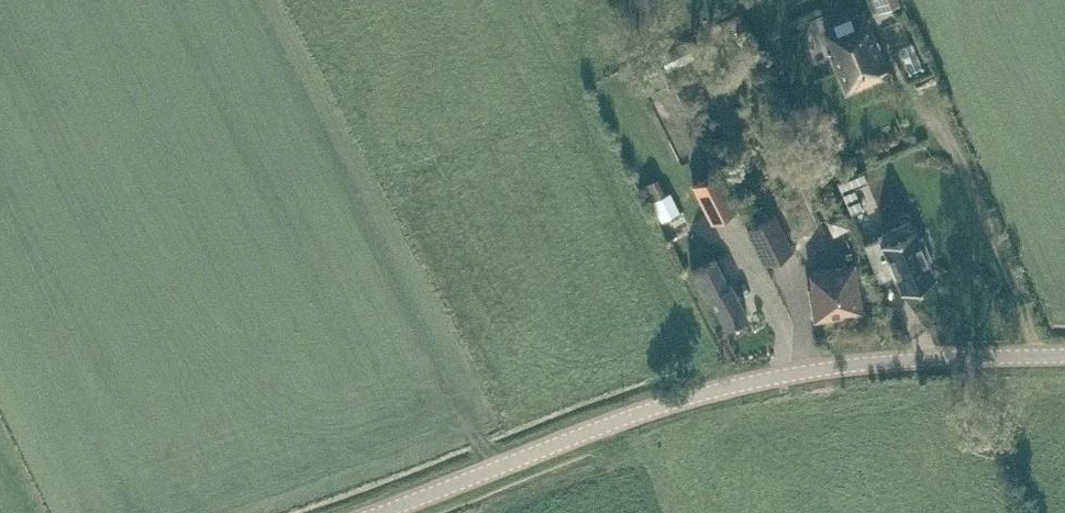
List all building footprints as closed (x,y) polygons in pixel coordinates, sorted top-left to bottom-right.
[(879,10),(898,2),(897,0),(875,0),(879,10)] [(877,45),(876,45),(874,39),(875,39),(862,9),(823,25),(833,49),(828,51),(845,91),(889,73),(877,45)] [(847,169),(825,175),(827,184),(850,179),(847,169)] [(692,185),(711,221),(735,208),(716,172),(692,185)] [(883,214),(898,207),(885,179),(869,187),(883,214)] [(853,186),(843,190),(852,210),(862,206),(853,186)] [(675,211),(666,193),(650,201),(659,219),(675,211)] [(764,263),(792,249),(774,214),(746,228),(764,263)] [(934,275),(933,276),(926,258),(930,256),(921,236),(917,238),(914,230),(915,229),(914,228),(913,228),(909,219),(877,233),(878,236),(863,242),(878,278),(886,275),(885,272),(892,269),(901,291),(935,277),(934,275)] [(730,282),(728,283),(715,257),(691,269),(705,296),(709,294),(725,326),(747,315),(730,282)] [(809,271),(811,283),(812,285),(808,286),(814,318),(860,310),(851,264),(809,271)]
